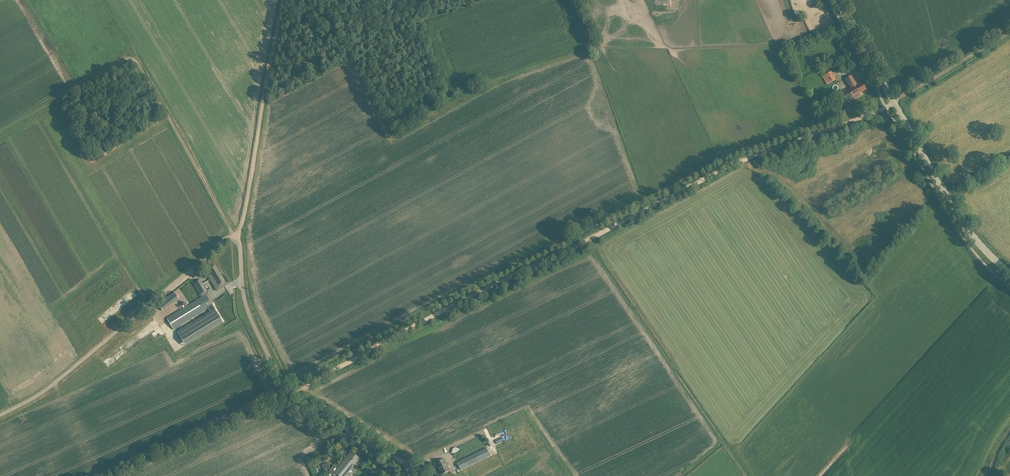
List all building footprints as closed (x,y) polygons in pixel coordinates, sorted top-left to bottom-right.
[(822,76),(827,84),(836,79),(831,71),(822,76)] [(854,88),(843,94),(847,102),(860,95),(859,93),(866,90),(862,83),(857,86),(852,76),(845,79),(849,85),(851,84),(854,88)] [(215,288),(220,285),(222,288),(227,285),(225,282),(216,266),(209,270),(212,275),(208,277),(215,288)] [(202,298),(183,309),(167,319),(174,329),(208,308),(210,311),(177,332),(186,346),(223,323),(214,308),(213,306),(206,295),(207,291),(210,289),(206,283),(203,285),(198,277),(192,281),(202,298)] [(163,311),(178,298),(173,292),(158,305),(163,311)] [(457,462),(461,470),(491,455),(487,448),(457,462)] [(334,472),(339,475),(346,475),(360,459),(351,452),(334,472)] [(436,463),(442,475),(450,471),(444,459),(436,463)]
